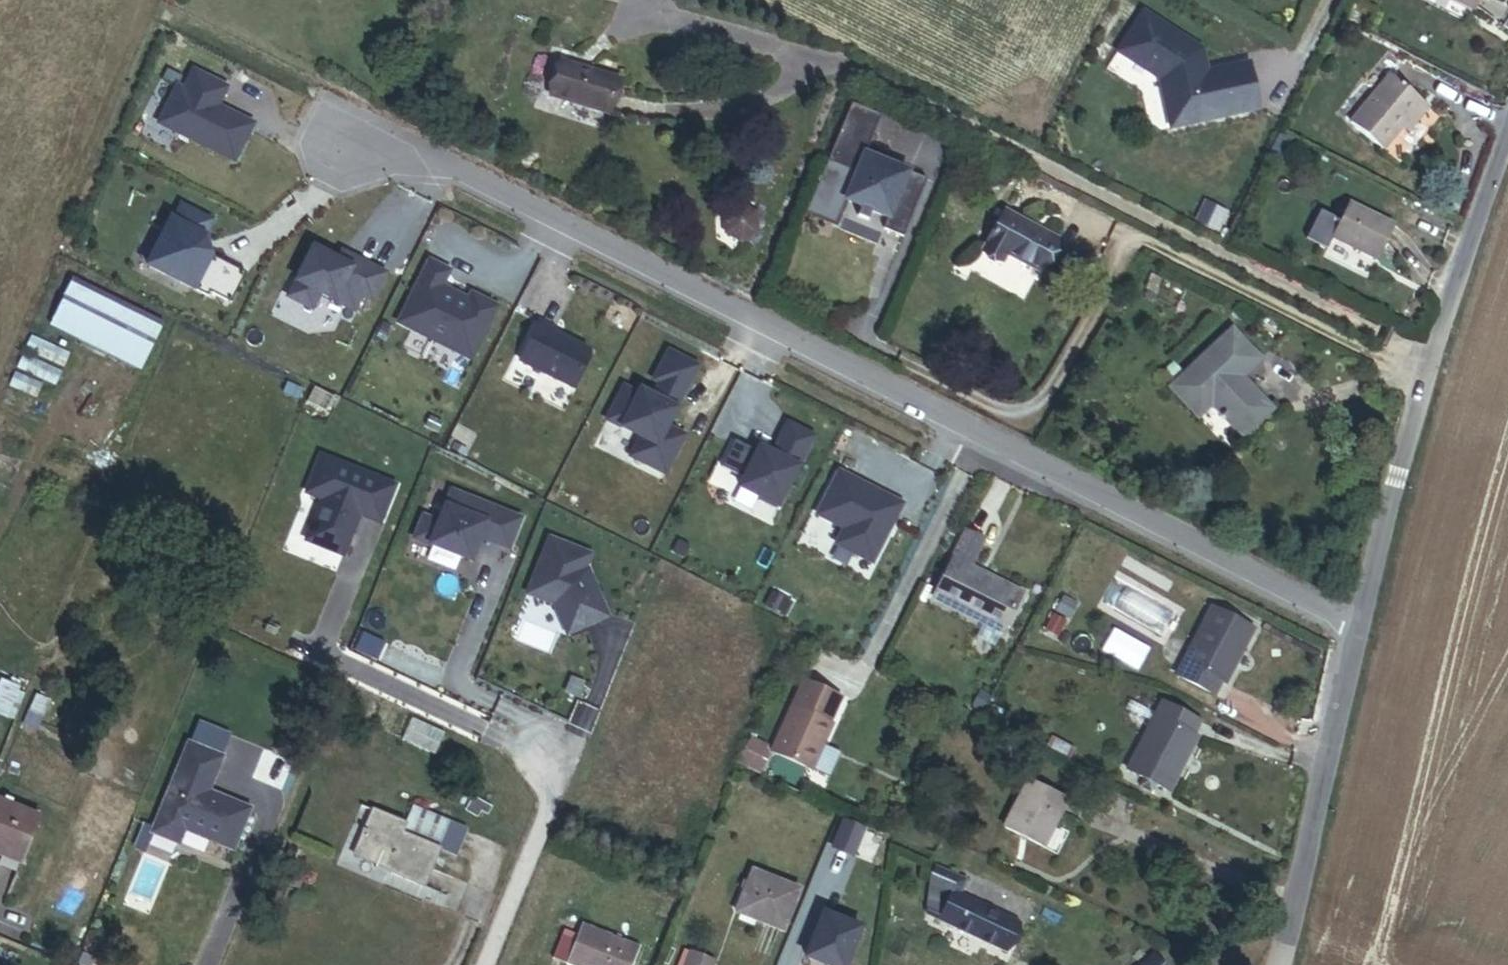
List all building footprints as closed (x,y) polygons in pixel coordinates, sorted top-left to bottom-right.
[(1477,0),(1456,0),(1473,9),(1477,0)] [(1198,59),(1139,20),(1113,59),(1154,87),(1163,137),(1252,121),(1244,74),(1201,82),(1198,59)] [(619,120),(634,91),(582,64),(567,93),(619,120)] [(225,93),(191,76),(181,96),(174,92),(156,129),(232,168),(251,130),(215,112),(225,93)] [(1374,154),(1395,128),(1414,104),(1381,78),(1342,128),(1374,154)] [(1395,128),(1405,136),(1424,112),(1414,104),(1395,128)] [(877,124),(847,112),(822,169),(852,181),(840,209),(883,227),(878,238),(898,246),(922,189),(860,163),(877,124)] [(767,239),(767,220),(750,211),(733,222),(735,241),(751,249),(767,239)] [(1377,267),(1394,234),(1349,211),(1332,244),(1377,267)] [(244,279),(202,258),(199,247),(209,227),(179,212),(171,227),(168,226),(145,271),(205,301),(207,297),(229,308),(244,279)] [(994,255),(1025,271),(1039,243),(988,217),(969,255),(989,265),(994,255)] [(370,306),(384,280),(340,257),(336,266),(313,255),(288,303),(312,315),(320,300),(354,317),(362,302),(370,306)] [(470,365),(496,313),(471,301),(468,306),(441,293),(449,277),(429,267),(398,329),(470,365)] [(141,369),(163,323),(73,279),(50,325),(141,369)] [(554,336),(540,329),(521,367),(575,394),(591,363),(589,356),(553,339),(554,336)] [(1276,420),(1247,389),(1266,371),(1237,341),(1175,399),(1202,428),(1218,413),(1248,445),(1276,420)] [(668,433),(698,373),(669,358),(655,386),(662,390),(655,403),(642,397),(640,401),(626,394),(610,426),(643,443),(633,462),(667,480),(686,443),(668,433)] [(1180,388),(1187,381),(1179,374),(1172,381),(1180,388)] [(284,401),(293,405),(298,395),(289,390),(284,401)] [(298,414),(316,420),(324,400),(306,394),(298,414)] [(777,515),(814,442),(789,429),(773,460),(760,453),(758,457),(736,446),(722,473),(744,484),(740,493),(761,503),(759,506),(777,515)] [(337,557),(354,517),(375,526),(390,491),(317,460),(302,495),(319,502),(302,542),(337,557)] [(904,510),(841,478),(819,521),(846,535),(838,550),(874,568),(904,510)] [(504,553),(516,523),(447,494),(434,525),(419,519),(410,541),(466,564),(475,541),(504,553)] [(547,542),(526,597),(552,607),(564,633),(570,635),(606,619),(585,573),(583,572),(588,558),(547,542)] [(1001,633),(1021,593),(989,577),(986,582),(966,572),(969,566),(954,559),(933,598),(1001,633)] [(989,577),(969,566),(966,572),(986,582),(989,577)] [(1079,589),(1068,583),(1063,593),(1074,599),(1079,589)] [(1224,683),(1252,630),(1210,608),(1175,676),(1214,696),(1221,682),(1224,683)] [(829,723),(840,699),(803,681),(771,751),(811,769),(831,725),(829,723)] [(21,696),(16,694),(17,690),(0,683),(0,718),(10,722),(21,696)] [(981,717),(989,701),(980,696),(971,712),(981,717)] [(35,733),(48,703),(34,697),(21,727),(35,733)] [(196,714),(201,702),(190,697),(185,709),(196,714)] [(1170,794),(1199,737),(1195,735),(1203,721),(1160,699),(1124,770),(1143,780),(1139,787),(1151,792),(1154,786),(1170,794)] [(994,727),(1002,712),(993,707),(985,722),(994,727)] [(402,744),(434,760),(444,740),(412,724),(402,744)] [(763,751),(766,746),(751,739),(739,762),(759,772),(767,753),(763,751)] [(208,792),(222,757),(188,743),(152,832),(179,843),(184,830),(233,850),(250,809),(208,792)] [(1001,830),(1037,849),(1061,802),(1025,783),(1001,830)] [(495,801),(479,792),(472,804),(482,810),(485,803),(492,807),(495,801)] [(440,843),(451,817),(418,803),(410,820),(377,806),(358,850),(393,865),(392,866),(427,881),(443,844),(440,843)] [(12,865),(31,821),(0,808),(0,860),(12,865)] [(861,829),(841,821),(831,847),(851,855),(861,829)] [(989,854),(979,849),(974,858),(985,863),(989,854)] [(1016,919),(968,896),(975,879),(960,872),(937,861),(926,910),(939,916),(937,919),(1002,949),(1016,919)] [(780,939),(798,896),(750,877),(744,893),(734,889),(730,900),(739,904),(733,920),(780,939)] [(640,940),(587,918),(583,928),(569,923),(558,951),(594,964),(630,964),(640,940)] [(821,918),(804,963),(808,964),(847,964),(859,933),(821,918)] [(1154,950),(1137,964),(1167,964),(1154,950)] [(714,964),(691,956),(688,964),(714,964)]
